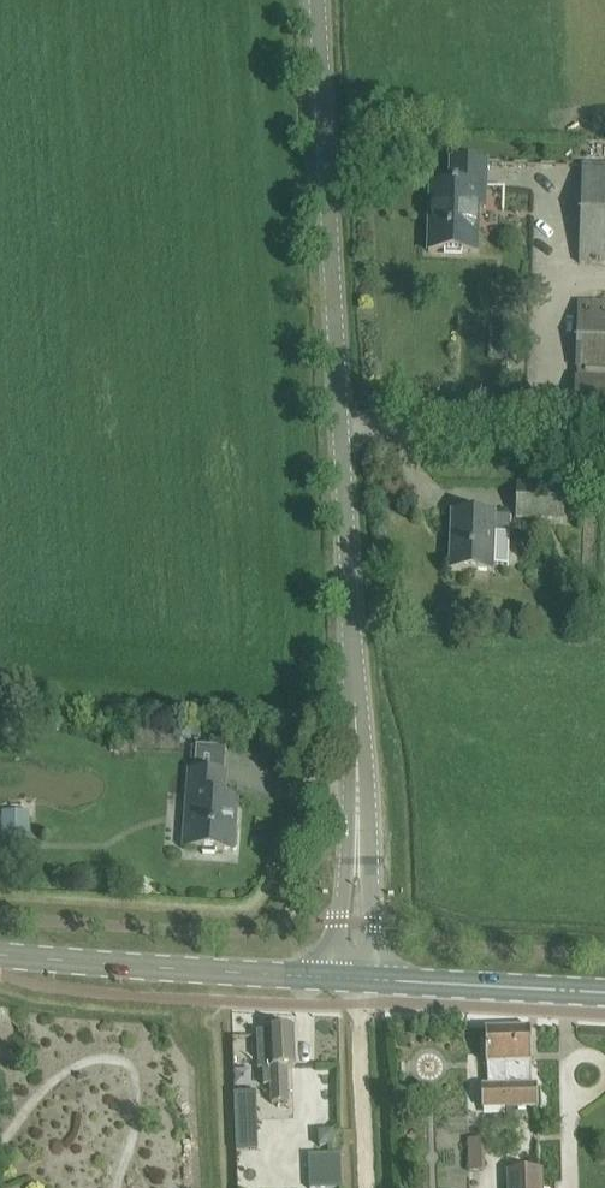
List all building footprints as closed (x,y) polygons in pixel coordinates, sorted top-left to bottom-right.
[(429,252),(453,253),(473,254),(476,186),(484,187),(485,162),(475,162),(451,161),(450,186),(431,185),(429,252)] [(581,163),(578,262),(604,263),(604,164),(581,163)] [(576,300),(571,444),(604,445),(604,301),(576,300)] [(518,517),(565,519),(567,486),(520,484),(518,517)] [(451,570),(475,571),(492,572),(492,565),(508,565),(509,534),(510,534),(510,516),(494,516),(494,515),(453,514),(451,570)] [(196,748),(194,770),(190,769),(188,794),(194,794),(191,825),(186,824),(184,848),(203,849),(202,854),(216,855),(216,850),(233,852),(233,850),(237,850),(238,830),(235,830),(237,796),(224,795),(226,772),(222,772),(223,750),(196,748)] [(8,809),(7,840),(37,841),(38,810),(8,809)] [(487,1064),(488,1086),(483,1086),(485,1109),(506,1108),(506,1109),(538,1108),(537,1084),(532,1085),(530,1028),(485,1029),(486,1064),(487,1064)] [(296,1067),(294,1029),(268,1030),(268,1031),(256,1032),(258,1070),(263,1070),(264,1086),(270,1086),(271,1104),(288,1104),(287,1068),(296,1067)] [(258,1092),(236,1093),(238,1151),(260,1150),(258,1092)] [(333,1132),(319,1133),(320,1147),(333,1146),(333,1132)] [(486,1142),(469,1142),(469,1169),(487,1169),(486,1142)] [(310,1187),(326,1187),(343,1187),(342,1154),(309,1155),(310,1187)] [(544,1170),(508,1171),(508,1187),(545,1187),(544,1170)]
